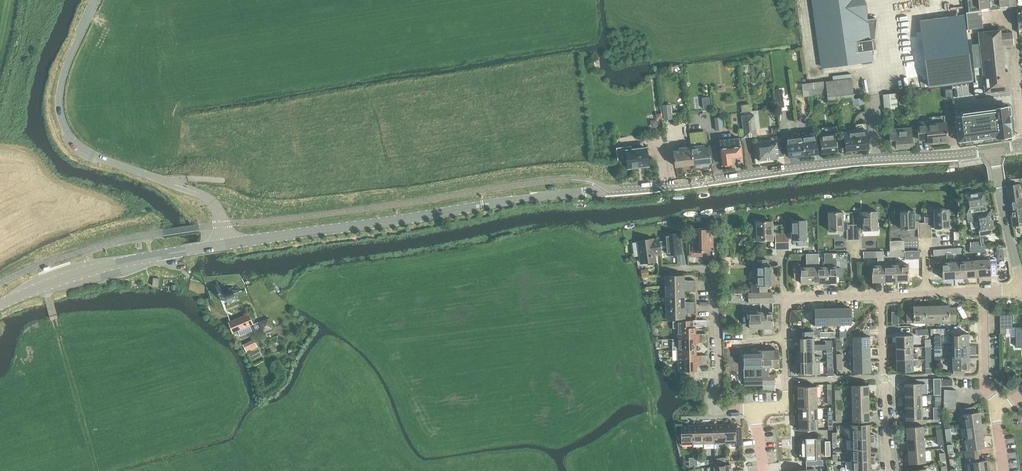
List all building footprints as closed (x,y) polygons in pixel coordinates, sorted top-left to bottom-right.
[(874,49),(872,39),(874,39),(876,17),(868,19),(865,0),(812,0),(821,67),(874,60),(872,50),(874,49)] [(989,8),(989,0),(967,0),(968,11),(966,12),(967,23),(982,21),(981,9),(989,8)] [(989,8),(989,10),(1002,9),(1002,6),(1010,5),(1010,6),(1017,6),(1016,0),(989,0),(989,8)] [(967,29),(983,28),(982,21),(967,23),(967,29)] [(966,24),(921,31),(929,87),(974,80),(966,24)] [(1004,72),(1002,45),(1014,44),(1012,32),(1001,33),(1000,29),(978,32),(979,44),(972,44),(975,67),(982,66),(985,92),(1010,89),(1009,71),(1004,72)] [(838,100),(852,99),(854,98),(852,78),(825,81),(802,83),(803,97),(827,94),(828,101),(838,100)] [(884,110),(898,108),(896,93),(882,94),(884,110)] [(741,103),(742,110),(753,108),(751,101),(741,103)] [(671,117),(670,104),(663,105),(664,118),(671,117)] [(959,141),(965,140),(965,139),(971,138),(971,139),(977,138),(977,137),(985,136),(991,135),(991,136),(996,136),(996,138),(1001,137),(1001,136),(1007,135),(1007,136),(1011,136),(1007,106),(996,107),(997,111),(956,116),(957,125),(959,141)] [(744,138),(757,136),(754,114),(741,116),(744,138)] [(715,131),(723,130),(721,117),(714,117),(715,131)] [(948,141),(946,122),(926,124),(926,121),(917,122),(918,139),(927,138),(928,143),(940,142),(941,143),(945,142),(946,141),(948,141)] [(844,132),(846,150),(869,148),(867,124),(856,125),(857,131),(844,132)] [(912,147),(911,128),(889,129),(890,144),(895,143),(896,148),(912,147)] [(690,133),(691,146),(693,165),(712,162),(710,146),(704,147),(704,144),(705,144),(703,131),(690,133)] [(810,133),(810,135),(802,136),(803,147),(804,147),(805,154),(818,153),(815,133),(810,133)] [(820,135),(822,152),(837,151),(836,141),(835,133),(832,134),(820,135)] [(788,156),(805,154),(804,147),(803,147),(802,136),(793,137),(793,136),(786,136),(788,156)] [(721,148),(720,148),(722,165),(733,164),(732,158),(742,156),(741,145),(739,145),(738,138),(720,141),(721,148)] [(757,145),(759,161),(779,158),(778,156),(783,156),(782,145),(777,145),(776,142),(757,145)] [(675,167),(693,165),(691,146),(679,147),(679,150),(673,151),(675,167)] [(628,167),(649,164),(647,148),(626,151),(628,167)] [(1007,186),(1012,226),(1021,224),(1021,209),(1021,208),(1021,201),(1019,184),(1007,186)] [(980,241),(980,246),(984,246),(987,246),(985,235),(988,234),(989,234),(990,233),(991,232),(991,231),(991,229),(993,229),(990,210),(987,210),(983,191),(975,192),(978,212),(976,212),(978,227),(979,231),(980,241)] [(971,228),(978,227),(976,212),(978,212),(975,192),(964,194),(968,222),(970,222),(971,228)] [(930,223),(924,223),(924,237),(931,237),(931,228),(934,228),(949,228),(948,209),(933,209),(934,221),(930,221),(930,223)] [(918,228),(919,237),(924,237),(924,223),(918,223),(918,221),(915,221),(914,210),(900,210),(900,229),(915,228),(918,228)] [(847,230),(847,239),(854,239),(853,225),(847,225),(847,223),(843,223),(843,211),(828,212),(829,231),(844,230),(847,230)] [(859,225),(853,225),(854,239),(860,239),(860,230),(878,229),(877,211),(862,211),(862,222),(859,222),(859,225)] [(776,240),(776,249),(782,248),(782,234),(775,234),(775,232),(773,232),(773,220),(760,221),(760,220),(753,220),(754,229),(756,229),(757,241),(776,240)] [(788,234),(782,234),(782,248),(789,248),(788,239),(807,238),(806,220),(791,220),(791,231),(788,231),(788,234)] [(689,256),(695,256),(695,251),(707,250),(707,246),(713,246),(712,229),(693,229),(693,243),(689,243),(689,256)] [(680,238),(686,237),(686,232),(679,233),(665,234),(667,254),(681,253),(680,238)] [(654,254),(660,253),(658,239),(652,240),(652,238),(637,240),(641,262),(655,260),(654,254)] [(890,241),(890,251),(896,251),(904,251),(904,240),(890,241)] [(946,254),(947,262),(941,262),(942,269),(942,278),(955,278),(954,262),(953,254),(953,248),(933,250),(933,255),(946,254)] [(905,259),(919,258),(919,250),(905,251),(905,256),(905,259)] [(872,265),(872,281),(884,281),(884,265),(884,257),(883,257),(883,251),(864,252),(864,257),(878,257),(878,265),(872,265)] [(800,278),(801,283),(812,283),(812,253),(806,253),(806,267),(801,267),(801,265),(794,266),(794,278),(800,278)] [(818,253),(812,253),(812,283),(824,283),(824,267),(818,267),(818,253)] [(824,253),(824,266),(824,267),(824,283),(837,282),(836,257),(832,258),(832,253),(829,253),(824,253)] [(722,256),(722,265),(731,265),(731,256),(722,256)] [(990,259),(978,260),(979,276),(991,275),(990,259)] [(754,260),(754,270),(757,270),(757,284),(752,284),(752,292),(767,292),(767,284),(772,284),(772,266),(768,266),(768,260),(754,260)] [(979,276),(978,260),(966,261),(967,277),(979,276)] [(966,261),(954,262),(955,278),(967,277),(966,261)] [(896,264),(884,265),(884,281),(896,281),(896,264)] [(908,280),(908,264),(896,264),(896,281),(908,280)] [(665,275),(665,286),(695,285),(695,280),(684,280),(684,274),(665,275)] [(695,285),(665,286),(665,297),(684,296),(684,291),(695,291),(695,285)] [(240,300),(234,287),(220,293),(226,306),(240,300)] [(772,292),(759,293),(760,303),(773,302),(772,292)] [(748,303),(760,303),(759,293),(748,293),(748,303)] [(685,302),(684,296),(665,297),(666,308),(696,307),(696,302),(685,302)] [(906,311),(906,322),(926,322),(925,305),(913,306),(913,311),(906,311)] [(937,305),(925,305),(926,322),(937,322),(937,305)] [(949,307),(949,305),(937,305),(937,322),(950,322),(956,321),(956,307),(949,307)] [(685,313),(696,313),(696,307),(666,308),(666,319),(685,319),(685,313)] [(815,325),(820,325),(827,325),(826,308),(814,308),(815,325)] [(838,308),(826,308),(827,325),(839,324),(838,308)] [(850,308),(838,308),(839,324),(851,324),(850,308)] [(749,312),(749,328),(760,328),(760,311),(749,312)] [(773,311),(760,311),(760,328),(773,327),(773,311)] [(253,324),(249,314),(229,322),(233,332),(239,330),(241,335),(251,331),(249,326),(253,324)] [(1000,319),(1000,333),(1006,333),(1006,336),(1016,335),(1016,346),(1021,346),(1021,327),(1012,327),(1012,314),(1000,314),(1000,319)] [(263,332),(273,328),(269,317),(258,321),(263,332)] [(673,328),(677,328),(678,338),(706,338),(706,333),(696,333),(695,327),(694,327),(694,320),(680,320),(673,320),(673,328)] [(798,348),(814,347),(814,337),(814,331),(802,331),(802,338),(798,338),(798,342),(798,348)] [(951,333),(951,346),(969,345),(968,333),(951,333)] [(913,335),(895,335),(896,347),(913,347),(913,335)] [(852,336),(853,348),(870,348),(870,336),(852,336)] [(706,342),(706,338),(678,338),(678,341),(672,341),(672,349),(678,349),(696,349),(696,342),(706,342)] [(247,351),(257,346),(254,339),(243,345),(247,351)] [(949,358),(952,357),(952,358),(969,357),(969,345),(951,346),(952,351),(949,351),(949,358)] [(798,348),(798,360),(819,360),(819,356),(814,356),(814,347),(798,348)] [(913,353),(913,347),(896,347),(896,359),(918,359),(918,358),(918,353),(913,353)] [(870,360),(870,348),(853,348),(853,360),(870,360)] [(696,355),(696,349),(678,349),(678,360),(707,359),(707,355),(696,355)] [(744,385),(763,385),(762,350),(750,351),(751,367),(756,367),(756,375),(744,375),(744,385)] [(778,350),(774,350),(762,350),(763,385),(764,390),(773,389),(773,384),(775,384),(774,375),(769,375),(769,367),(774,366),(776,368),(779,368),(778,350)] [(970,369),(969,357),(952,358),(952,373),(965,374),(965,369),(970,369)] [(921,365),(920,358),(918,358),(918,359),(896,359),(896,371),(914,371),(914,365),(921,365)] [(696,364),(707,364),(707,359),(678,360),(679,371),(680,371),(681,378),(695,378),(694,371),(697,371),(696,364)] [(819,360),(798,360),(798,365),(795,365),(796,374),(815,374),(820,373),(820,367),(819,360)] [(853,372),(871,372),(870,360),(853,360),(853,372)] [(921,383),(904,383),(905,395),(921,395),(921,383)] [(868,384),(852,385),(852,397),(869,397),(868,384)] [(798,394),(793,394),(793,398),(817,397),(816,386),(797,387),(798,394)] [(905,395),(905,407),(922,407),(921,395),(905,395)] [(794,402),(798,401),(798,408),(817,408),(817,397),(793,398),(794,402)] [(852,397),(852,409),(869,409),(869,397),(852,397)] [(959,408),(960,418),(963,418),(964,426),(981,423),(979,411),(973,412),(972,406),(959,408)] [(906,420),(922,420),(922,407),(905,407),(906,420)] [(794,415),(794,419),(817,418),(817,408),(798,408),(799,415),(794,415)] [(853,421),(870,421),(869,409),(852,409),(853,421)] [(799,430),(818,429),(817,418),(794,419),(794,423),(799,423),(799,430)] [(681,431),(681,443),(692,443),(692,425),(681,425),(681,423),(676,423),(676,432),(681,431)] [(983,435),(981,423),(964,426),(966,438),(983,435)] [(724,424),(713,425),(714,442),(725,442),(724,424)] [(735,426),(735,424),(724,424),(725,442),(736,442),(736,445),(742,446),(742,426),(735,426)] [(849,438),(851,438),(851,439),(874,438),(874,434),(869,434),(869,428),(869,427),(869,424),(850,424),(850,429),(849,429),(849,433),(849,438)] [(703,425),(692,425),(692,443),(703,443),(703,425)] [(714,442),(713,425),(703,425),(703,443),(714,442)] [(923,426),(906,427),(907,439),(924,438),(923,426)] [(968,450),(964,450),(965,457),(978,455),(978,448),(985,447),(983,435),(966,438),(968,450)] [(801,438),(801,449),(820,449),(820,438),(801,438)] [(874,442),(874,438),(851,439),(851,450),(870,449),(870,442),(874,442)] [(925,450),(924,438),(907,439),(908,451),(925,450)] [(805,460),(820,459),(820,449),(801,449),(801,460),(805,460)] [(875,456),(870,456),(870,449),(851,450),(851,460),(875,460),(875,456)] [(909,463),(925,462),(925,450),(908,451),(909,463)] [(978,455),(965,457),(966,463),(969,462),(971,470),(988,470),(990,470),(989,465),(987,465),(986,459),(979,460),(978,455)] [(875,460),(851,460),(845,461),(845,470),(860,470),(871,470),(870,464),(875,464),(875,460)]
